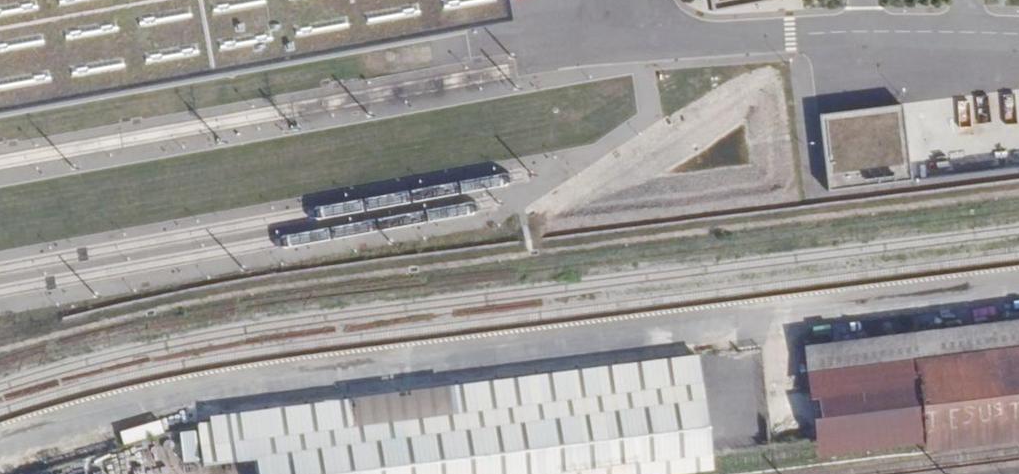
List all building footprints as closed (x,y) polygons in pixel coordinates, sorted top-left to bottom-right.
[(502,20),(499,0),(0,0),(0,109),(502,20)] [(747,9),(762,6),(760,0),(745,0),(747,9)] [(897,98),(816,108),(825,181),(905,171),(897,98)] [(798,339),(809,448),(1018,423),(1018,311),(798,339)] [(209,401),(215,450),(260,444),(264,473),(558,473),(721,453),(706,338),(209,401)]
